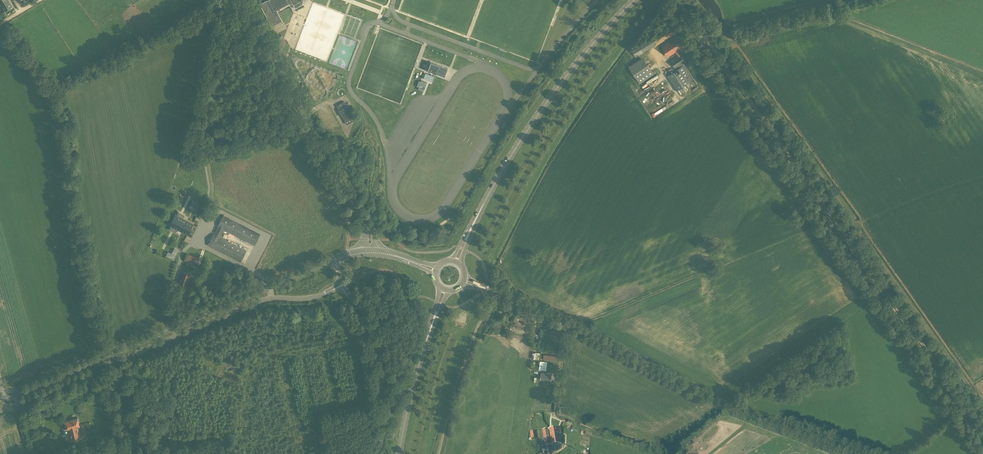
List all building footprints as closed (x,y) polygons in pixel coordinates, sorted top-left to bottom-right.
[(12,7),(8,0),(0,0),(0,5),(4,12),(12,7)] [(268,0),(267,0),(259,4),(272,27),(282,21),(276,10),(274,11),(268,0)] [(303,0),(268,0),(274,11),(276,10),(291,2),(293,5),(295,9),(302,5),(303,0)] [(632,52),(635,57),(655,45),(650,38),(631,50),(632,52)] [(675,52),(678,50),(682,47),(676,38),(662,47),(668,56),(675,52)] [(685,62),(678,50),(675,52),(678,56),(671,61),(677,70),(668,76),(681,95),(697,85),(683,63),(685,62)] [(442,73),(445,74),(447,68),(430,62),(427,70),(441,76),(442,73)] [(665,62),(663,64),(671,72),(672,70),(665,62)] [(654,74),(651,69),(650,68),(648,64),(634,73),(640,83),(654,74)] [(433,82),(435,76),(426,73),(424,78),(433,82)] [(344,101),(336,106),(339,110),(338,110),(341,116),(342,116),(347,124),(354,120),(350,112),(350,111),(351,110),(348,103),(345,104),(344,101)] [(661,113),(672,105),(670,103),(659,111),(661,113)] [(187,235),(193,224),(175,214),(169,225),(187,235)] [(254,245),(260,234),(222,215),(217,226),(217,227),(214,233),(213,233),(207,245),(240,262),(246,250),(221,237),(224,230),(254,245)] [(168,251),(166,255),(174,259),(180,247),(176,245),(172,253),(168,251)] [(186,253),(184,261),(193,264),(193,263),(197,264),(199,257),(186,253)] [(187,286),(192,272),(183,270),(178,283),(187,286)] [(534,351),(532,358),(539,359),(541,353),(534,351)] [(542,373),(540,380),(550,382),(552,375),(542,373)] [(78,426),(79,425),(77,418),(64,421),(66,429),(63,430),(64,434),(68,433),(68,434),(69,434),(71,440),(81,438),(78,426)] [(560,428),(548,430),(550,445),(562,443),(560,435),(561,434),(560,428)]
